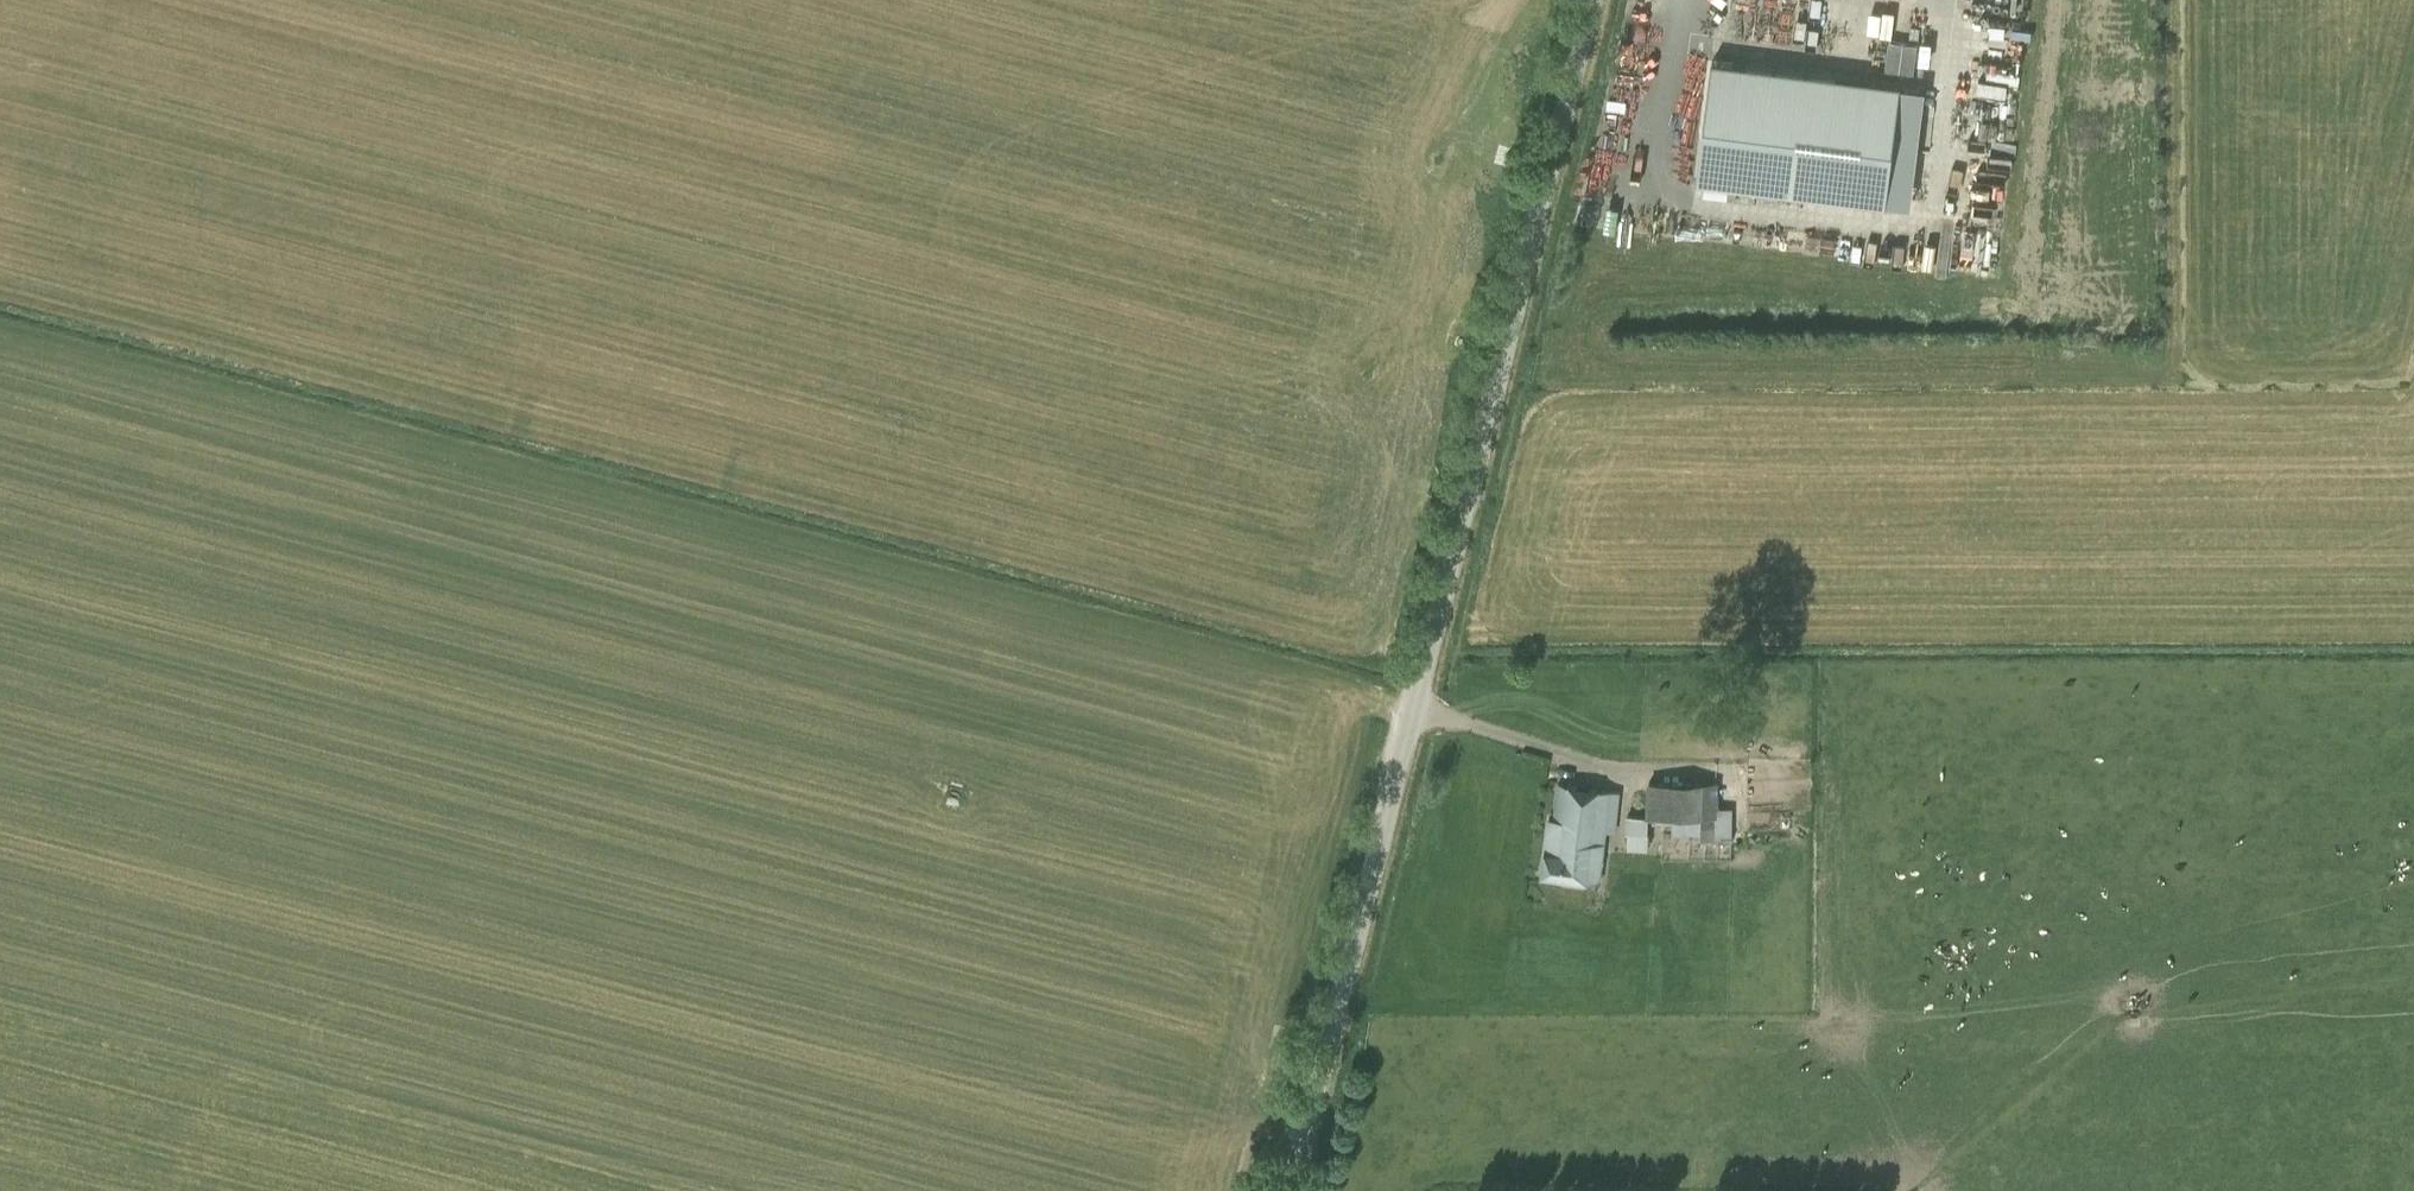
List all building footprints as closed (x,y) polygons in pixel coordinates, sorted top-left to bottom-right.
[(1928,70),(1929,53),(1917,52),(1918,39),(1887,38),(1885,68),(1928,70)] [(1696,180),(1886,204),(1902,85),(1712,61),(1696,180)] [(1887,68),(1886,79),(1916,83),(1917,71),(1887,68)] [(1649,816),(1626,816),(1626,832),(1649,832),(1649,830),(1650,830),(1650,818),(1672,818),(1672,831),(1700,831),(1700,837),(1732,838),(1732,812),(1716,812),(1716,782),(1649,781),(1649,816)] [(1543,874),(1598,881),(1610,791),(1559,785),(1554,820),(1550,819),(1543,874)]
